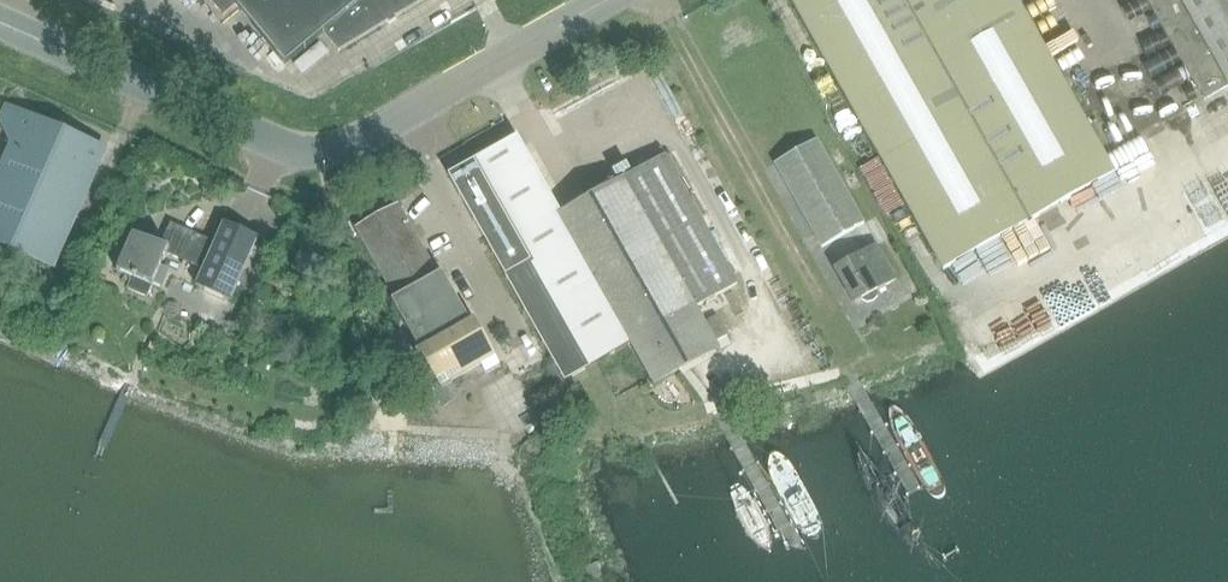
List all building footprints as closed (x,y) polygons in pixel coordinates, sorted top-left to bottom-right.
[(227,16),(240,6),(289,66),(326,35),(342,53),(429,0),(214,0),(227,16)] [(947,270),(1118,174),(1019,0),(793,0),(947,270)] [(1036,13),(1062,0),(1030,0),(1036,13)] [(1202,107),(1227,92),(1227,0),(1145,0),(1200,94),(1196,96),(1202,107)] [(4,108),(0,117),(0,125),(8,143),(0,161),(0,245),(51,267),(102,151),(4,108)] [(516,137),(448,175),(492,253),(536,331),(565,381),(630,344),(650,380),(716,343),(696,307),(738,284),(667,157),(625,180),(561,216),(516,137)] [(819,140),(777,164),(825,248),(867,224),(819,140)] [(355,228),(395,300),(391,302),(419,352),(415,355),(440,399),(497,367),(499,370),(500,369),(474,322),(470,324),(442,274),(438,276),(398,204),(355,228)] [(213,242),(201,269),(195,284),(231,300),(258,238),(222,222),(213,242)] [(167,255),(201,269),(213,242),(170,223),(160,246),(133,234),(125,252),(119,249),(113,262),(119,265),(116,272),(132,279),(127,289),(147,297),(151,287),(161,291),(169,272),(161,268),(167,255)] [(836,269),(856,304),(864,300),(869,303),(876,302),(880,297),(880,291),(899,280),(878,244),(836,269)] [(293,267),(307,273),(314,259),(300,252),(293,267)] [(716,298),(723,317),(744,308),(737,290),(716,298)]
